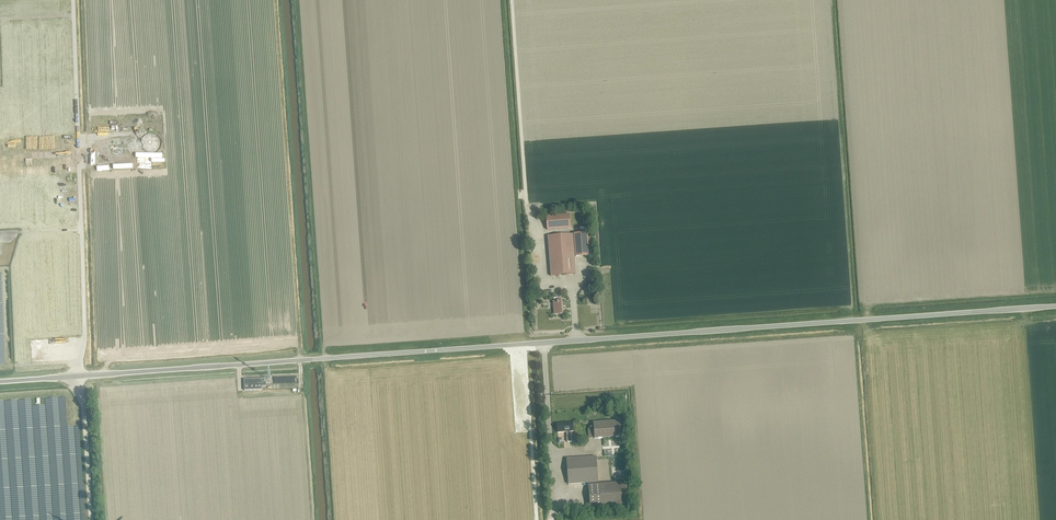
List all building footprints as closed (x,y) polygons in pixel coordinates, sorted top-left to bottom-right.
[(547,230),(570,228),(569,214),(546,216),(547,230)] [(575,256),(589,255),(587,233),(574,234),(575,256)] [(551,276),(576,274),(573,234),(547,236),(551,276)] [(554,314),(563,313),(562,300),(552,301),(554,314)] [(244,390),(262,390),(262,386),(266,386),(266,378),(244,379),(244,390)] [(620,421),(593,423),(594,439),(621,437),(620,421)] [(571,431),(573,431),(572,422),(557,423),(558,432),(566,432),(567,442),(571,442),(571,431)] [(568,484),(613,480),(611,455),(566,459),(568,484)] [(625,482),(589,485),(591,509),(627,507),(625,482)]
